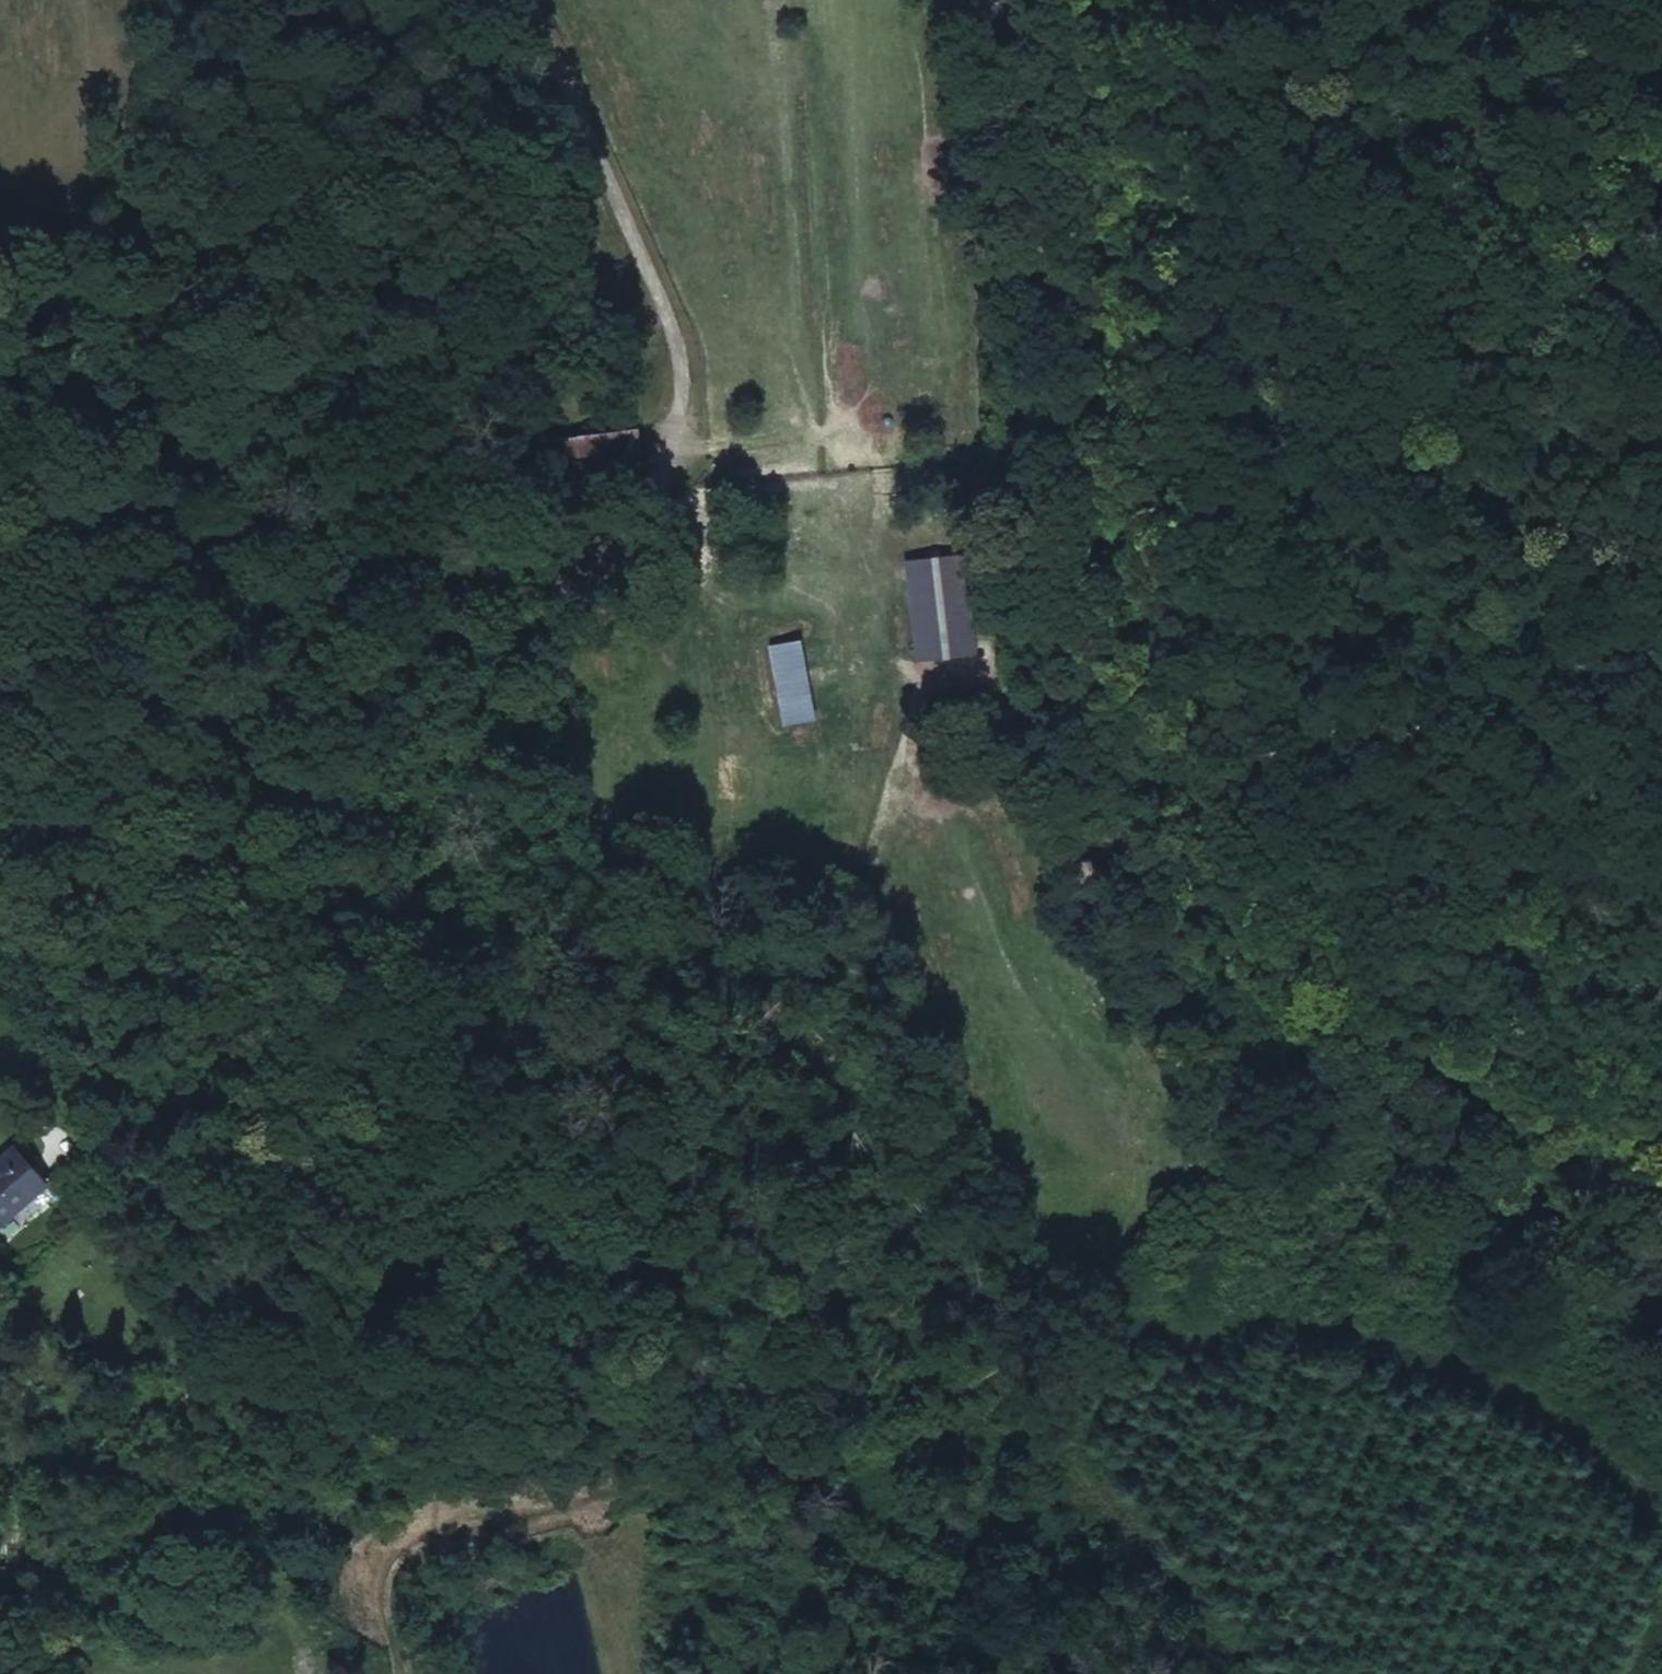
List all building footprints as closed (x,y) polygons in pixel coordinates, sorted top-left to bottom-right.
[(916,664),(975,653),(957,552),(898,563),(916,664)] [(799,638),(766,643),(780,725),(813,720),(799,638)] [(6,1140),(0,1147),(0,1218),(41,1173),(6,1140)]
